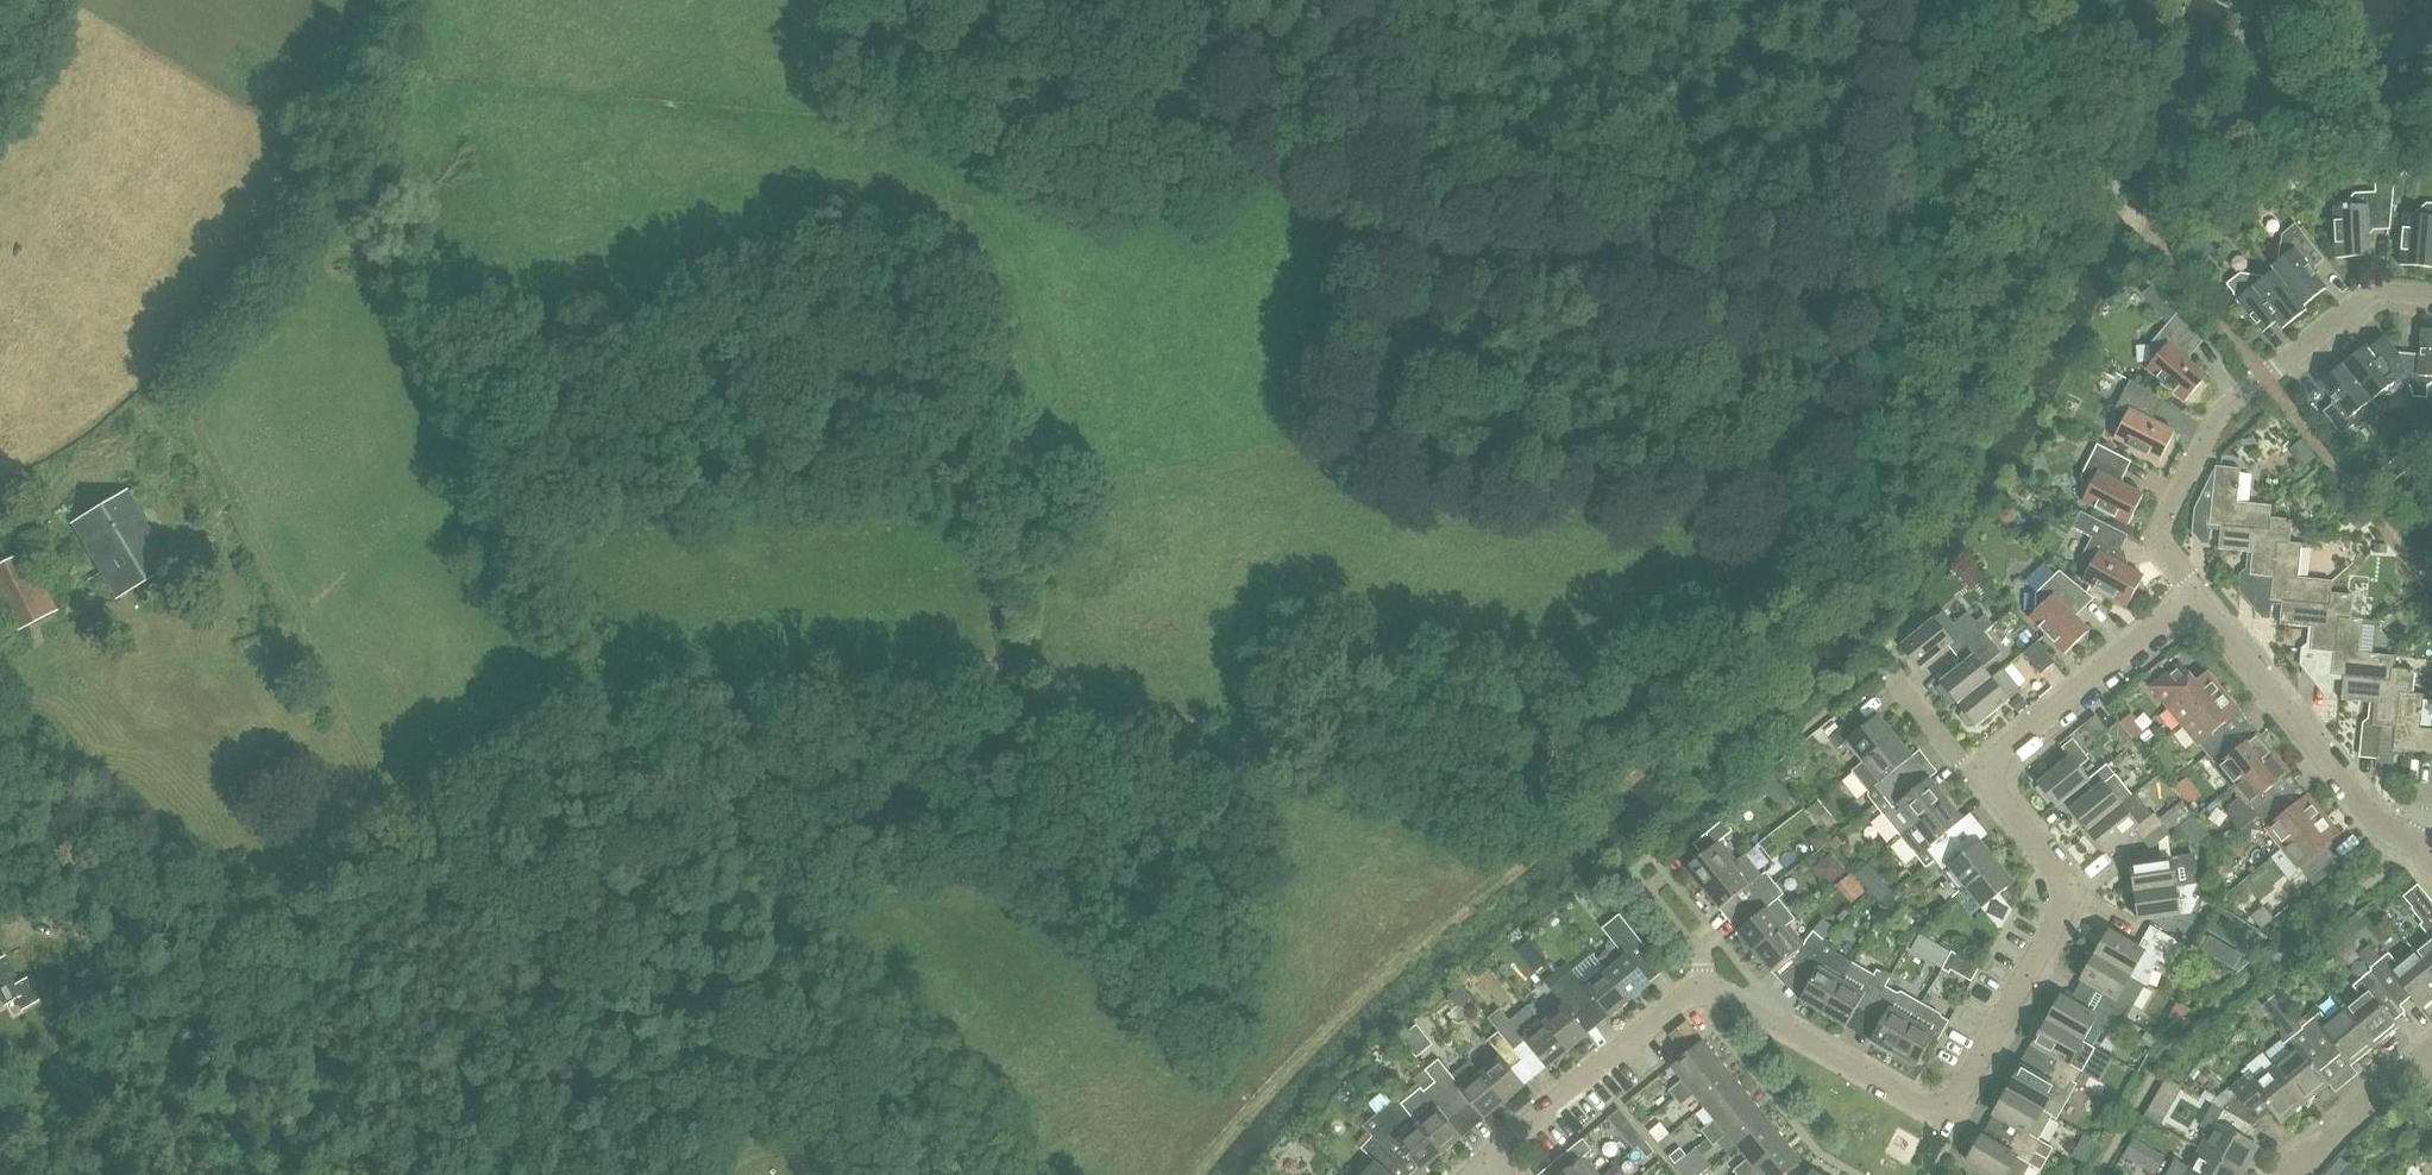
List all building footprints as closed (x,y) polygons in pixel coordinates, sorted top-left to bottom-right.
[(2343,206),(2334,207),(2337,258),(2371,256),(2369,230),(2373,226),(2391,225),(2395,182),(2376,183),(2376,192),(2355,193),(2343,206)] [(2278,190),(2273,184),(2268,187),(2273,194),(2278,190)] [(2428,203),(2414,215),(2405,214),(2401,265),(2431,268),(2431,203),(2428,203)] [(2271,268),(2274,271),(2303,307),(2304,306),(2327,288),(2312,270),(2313,264),(2322,257),(2296,224),(2278,238),(2279,261),(2271,268)] [(2264,332),(2277,321),(2283,329),(2307,310),(2304,306),(2303,307),(2274,271),(2266,277),(2241,273),(2227,284),(2252,317),(2253,317),(2264,332)] [(2209,376),(2191,361),(2188,358),(2188,353),(2200,339),(2179,312),(2152,344),(2154,363),(2148,369),(2186,402),(2209,376)] [(2399,353),(2410,385),(2414,397),(2428,398),(2429,386),(2430,386),(2431,384),(2431,330),(2423,330),(2421,355),(2399,353)] [(2366,345),(2343,364),(2373,402),(2381,396),(2392,395),(2406,384),(2410,385),(2399,353),(2397,353),(2384,335),(2368,348),(2366,345)] [(2373,402),(2343,364),(2320,382),(2336,402),(2324,412),(2342,435),(2363,418),(2365,408),(2373,402)] [(2177,431),(2156,421),(2153,419),(2151,414),(2160,397),(2132,379),(2115,415),(2120,432),(2116,440),(2161,463),(2177,431)] [(2407,437),(2419,452),(2431,443),(2431,435),(2424,425),(2407,437)] [(2145,495),(2125,485),(2122,484),(2120,478),(2129,460),(2099,445),(2083,478),(2088,494),(2084,502),(2130,525),(2145,495)] [(2242,470),(2217,467),(2196,509),(2195,518),(2211,519),(2211,526),(2222,527),(2271,531),(2272,518),(2272,507),(2239,502),(2242,470)] [(128,489),(70,524),(116,600),(174,565),(128,489)] [(2357,506),(2343,517),(2356,533),(2370,522),(2357,506)] [(2003,511),(2001,514),(2001,519),(2003,522),(2007,524),(2012,522),(2014,519),(2014,514),(2012,511),(2007,509),(2003,511)] [(2145,576),(2126,566),(2123,564),(2121,559),(2124,554),(2117,550),(2125,534),(2083,513),(2074,528),(2093,538),(2083,557),(2088,573),(2084,581),(2129,606),(2145,576)] [(2279,542),(2291,543),(2293,520),(2272,518),(2271,531),(2222,527),(2219,550),(2253,554),(2251,575),(2259,576),(2258,584),(2274,586),(2279,542)] [(2331,606),(2332,594),(2334,582),(2300,578),(2303,544),(2291,543),(2279,542),(2274,586),(2258,584),(2257,592),(2273,593),(2272,600),(2283,601),(2331,606)] [(2388,544),(2375,543),(2374,553),(2387,553),(2388,544)] [(9,637),(58,610),(27,550),(0,564),(0,619),(9,637)] [(2091,595),(2062,571),(2037,594),(2037,612),(2031,617),(2066,654),(2091,631),(2077,617),(2080,614),(2080,606),(2091,595)] [(2318,659),(2334,661),(2339,617),(2352,619),(2354,596),(2332,594),(2331,606),(2283,601),(2281,625),(2314,628),(2311,651),(2319,652),(2318,659)] [(1935,620),(1903,647),(1921,669),(1949,646),(1957,655),(1978,639),(1985,633),(1986,632),(1994,626),(1995,625),(1994,624),(1987,615),(1986,614),(1978,621),(1970,612),(1945,632),(1935,620)] [(2364,620),(2352,619),(2339,617),(2334,661),(2318,659),(2317,667),(2334,670),(2333,675),(2345,677),(2393,681),(2394,668),(2395,656),(2361,653),(2364,620)] [(1943,684),(1937,688),(1950,704),(1956,700),(1960,705),(1992,679),(2000,673),(1999,673),(1998,672),(1992,677),(1984,668),(1991,663),(1995,659),(2002,653),(1985,633),(1978,639),(1957,655),(1965,665),(1942,684),(1943,684)] [(2026,654),(2042,674),(2057,662),(2041,643),(2026,654)] [(2377,759),(2379,743),(2380,734),(2395,736),(2399,693),(2413,694),(2416,671),(2394,668),(2393,681),(2345,677),(2342,699),(2376,703),(2373,725),(2363,724),(2360,757),(2377,759)] [(1992,679),(1960,705),(1966,713),(1964,720),(1970,727),(1977,726),(2020,691),(2014,683),(2003,670),(1999,673),(2000,673),(1992,679)] [(2167,707),(2183,726),(2225,691),(2209,672),(2191,687),(2182,675),(2159,694),(2168,706),(2167,707)] [(2241,711),(2225,691),(2183,726),(2199,745),(2200,744),(2209,756),(2231,738),(2222,726),(2241,711)] [(2394,751),(2431,755),(2431,729),(2422,728),(2425,695),(2413,694),(2399,693),(2395,736),(2380,734),(2379,743),(2394,745),(2394,751)] [(2021,695),(2010,704),(2019,715),(2030,705),(2021,695)] [(1864,763),(1896,737),(1879,716),(1865,727),(1857,716),(1830,737),(1840,749),(1848,742),(1864,763)] [(1840,728),(1833,719),(1823,728),(1828,735),(1830,737),(1840,728)] [(2136,743),(2119,722),(2108,731),(2125,752),(2136,743)] [(2240,749),(2231,738),(2209,756),(2218,766),(2217,768),(2232,787),(2274,753),(2259,734),(2240,749)] [(1876,787),(1885,798),(1908,779),(1899,768),(1912,757),(1896,737),(1864,763),(1853,772),(1869,792),(1876,787)] [(2087,782),(2090,780),(2080,768),(2085,763),(2086,757),(2073,740),(2062,749),(2071,759),(2039,785),(2057,807),(2087,782)] [(2291,773),(2274,753),(2232,787),(2241,797),(2233,803),(2231,806),(2231,811),(2232,815),(2234,819),(2243,830),(2259,817),(2281,799),(2272,788),(2291,773)] [(1784,764),(1774,773),(1783,783),(1788,778),(1789,769),(1788,768),(1784,764)] [(2090,780),(2087,782),(2095,792),(2073,810),(2090,832),(2134,797),(2108,765),(2090,780)] [(1901,836),(1947,800),(1930,779),(1917,790),(1908,779),(1885,798),(1894,809),(1891,811),(1889,813),(1889,817),(1890,819),(1902,834),(1901,835),(1901,836)] [(1789,795),(1780,785),(1769,795),(1778,805),(1789,795)] [(2134,797),(2090,832),(2107,853),(2135,831),(2143,840),(2164,823),(2156,813),(2154,815),(2137,794),(2134,797)] [(2290,810),(2281,799),(2259,817),(2268,829),(2267,830),(2282,849),(2325,815),(2309,795),(2290,810)] [(1819,800),(1808,809),(1822,825),(1833,816),(1819,800)] [(1927,849),(1936,860),(1959,841),(1950,830),(1963,819),(1947,800),(1901,836),(1902,838),(1904,836),(1915,851),(1918,852),(1921,853),(1924,851),(1927,849)] [(2315,886),(2337,868),(2322,850),(2341,834),(2325,815),(2282,849),(2298,869),(2300,868),(2315,886)] [(1704,889),(1738,862),(1721,842),(1734,832),(1724,820),(1694,844),(1703,855),(1687,868),(1704,889)] [(2173,833),(2164,823),(2143,840),(2151,851),(2173,833)] [(1809,839),(1817,850),(1828,843),(1820,832),(1809,839)] [(1968,852),(1959,841),(1936,860),(1945,871),(1949,867),(1966,888),(1998,862),(1981,841),(1968,852)] [(2136,893),(2177,887),(2200,884),(2198,884),(2196,868),(2175,870),(2173,859),(2132,865),(2136,893)] [(1754,882),(1738,862),(1704,889),(1720,910),(1738,896),(1746,907),(1776,883),(1767,872),(1754,882)] [(1971,916),(1982,907),(2001,931),(2013,910),(2000,894),(2014,882),(1998,862),(1966,888),(1955,897),(1971,916)] [(1738,931),(1755,952),(1788,925),(1772,904),(1785,893),(1776,883),(1746,907),(1755,918),(1738,931)] [(2200,884),(2177,887),(2136,893),(2139,920),(2191,913),(2197,905),(2196,893),(2200,884)] [(2414,951),(2431,973),(2431,901),(2427,894),(2416,903),(2428,919),(2420,925),(2431,938),(2414,951)] [(2262,929),(2274,919),(2264,907),(2252,916),(2262,929)] [(1640,969),(1655,957),(1620,914),(1612,921),(1613,921),(1620,915),(1629,926),(1613,938),(1623,951),(1604,967),(1631,1000),(1652,984),(1640,969)] [(1805,946),(1788,925),(1755,952),(1771,972),(1789,958),(1801,969),(1825,941),(1818,933),(1805,946)] [(2151,926),(2145,937),(2169,951),(2175,939),(2151,926)] [(2132,976),(2144,983),(2146,984),(2151,970),(2152,969),(2158,959),(2181,973),(2194,950),(2175,939),(2169,951),(2145,937),(2139,948),(2110,931),(2096,956),(2132,976)] [(1917,955),(1927,938),(1920,935),(1911,951),(1917,955)] [(1824,1014),(1846,977),(1854,963),(1838,954),(1838,949),(1838,946),(1838,945),(1837,944),(1837,943),(1836,942),(1834,941),(1832,941),(1831,940),(1829,941),(1828,941),(1827,942),(1825,941),(1801,969),(1812,981),(1801,1001),(1824,1014)] [(2242,956),(2231,949),(2223,963),(2234,970),(2242,956)] [(1947,950),(1938,966),(1943,969),(1945,967),(1953,953),(1947,950)] [(2431,998),(2431,973),(2414,951),(2398,965),(2389,954),(2371,969),(2372,971),(2401,1006),(2412,997),(2421,1008),(2431,998)] [(1973,982),(1981,968),(1953,952),(1945,967),(1973,982)] [(2144,983),(2132,976),(2096,956),(2082,979),(2108,994),(2101,1005),(2124,1018),(2136,998),(2144,983)] [(15,983),(4,959),(0,961),(0,999),(3,1005),(14,999),(20,1010),(39,1001),(27,977),(15,983)] [(1854,963),(1846,977),(1824,1014),(1848,1028),(1861,1004),(1873,1011),(1887,987),(1890,981),(1879,974),(1877,977),(1854,963)] [(1573,971),(1562,980),(1586,1009),(1597,1000),(1611,1017),(1631,1000),(1604,967),(1583,983),(1581,980),(1573,971)] [(2361,995),(2344,1009),(2375,1045),(2398,1026),(2395,1021),(2406,1012),(2401,1006),(2372,971),(2353,987),(2361,995)] [(1568,1052),(1589,1035),(1575,1018),(1586,1009),(1562,980),(1551,989),(1558,998),(1559,998),(1561,1001),(1541,1018),(1568,1052)] [(1895,1055),(1917,1017),(1924,1004),(1902,991),(1897,993),(1887,987),(1873,1011),(1885,1017),(1871,1041),(1895,1055)] [(2062,997),(2049,1020),(2084,1041),(2092,1027),(2105,1034),(2110,1025),(2126,1034),(2133,1023),(2124,1018),(2101,1005),(2095,1016),(2062,997)] [(1924,1004),(1917,1017),(1895,1055),(1918,1068),(1935,1037),(1940,1040),(1951,1022),(1942,1016),(1941,1014),(1924,1004)] [(1499,1031),(1523,1061),(1528,1066),(1539,1057),(1547,1068),(1568,1052),(1541,1018),(1530,1005),(1511,1020),(1501,1008),(1488,1018),(1499,1031)] [(2351,1065),(2375,1045),(2344,1009),(2328,1022),(2321,1013),(2302,1028),(2303,1030),(2331,1063),(2342,1054),(2351,1065)] [(1669,1035),(1679,1048),(1698,1033),(1688,1020),(1669,1035)] [(2084,1041),(2049,1020),(2034,1045),(2059,1060),(2053,1070),(2077,1083),(2097,1048),(2084,1041)] [(2264,1053),(2305,1103),(2329,1083),(2320,1072),(2331,1063),(2303,1030),(2285,1045),(2280,1039),(2264,1053)] [(1496,1049),(1498,1052),(1478,1069),(1505,1103),(1526,1086),(1513,1070),(1523,1061),(1499,1031),(1488,1040),(1495,1049),(1496,1049)] [(2146,1031),(2143,1037),(2154,1043),(2157,1038),(2146,1031)] [(1675,1098),(1721,1061),(1704,1041),(1672,1067),(1682,1080),(1669,1091),(1675,1098)] [(2221,1108),(2253,1127),(2272,1111),(2281,1122),(2305,1103),(2264,1053),(2247,1066),(2252,1072),(2231,1088),(2238,1096),(2221,1108)] [(1426,1070),(1436,1082),(1459,1110),(1470,1101),(1484,1120),(1505,1103),(1478,1069),(1472,1062),(1452,1078),(1437,1060),(1426,1070)] [(1737,1081),(1721,1061),(1675,1098),(1682,1106),(1695,1095),(1705,1107),(1737,1081)] [(2064,1106),(2077,1083),(2053,1070),(2047,1081),(2022,1067),(2021,1068),(2016,1065),(2006,1082),(2011,1085),(2008,1090),(2044,1111),(2051,1099),(2064,1106)] [(1398,1100),(1415,1120),(1442,1154),(1463,1137),(1448,1119),(1459,1110),(1436,1082),(1426,1070),(1420,1075),(1421,1082),(1398,1100)] [(2168,1077),(2158,1095),(2172,1103),(2182,1085),(2168,1077)] [(1753,1101),(1737,1081),(1705,1107),(1715,1120),(1702,1130),(1708,1138),(1753,1101)] [(2008,1090),(1995,1115),(2020,1129),(2014,1140),(2037,1153),(2048,1159),(2054,1148),(2038,1139),(2052,1115),(2044,1111),(2008,1090)] [(1371,1135),(1373,1136),(1398,1161),(1407,1153),(1421,1171),(1442,1154),(1415,1120),(1398,1100),(1397,1099),(1375,1116),(1363,1126),(1371,1135)] [(1727,1135),(1737,1147),(1770,1121),(1753,1101),(1708,1138),(1714,1146),(1727,1135)] [(2246,1139),(2253,1127),(2221,1108),(2213,1104),(2201,1125),(2211,1131),(2201,1149),(2243,1173),(2258,1146),(2246,1139)] [(1622,1109),(1611,1118),(1621,1129),(1631,1119),(1622,1109)] [(1770,1121),(1737,1147),(1747,1159),(1734,1170),(1738,1174),(1744,1174),(1786,1141),(1770,1121)] [(1649,1133),(1658,1145),(1670,1135),(1661,1123),(1649,1133)] [(1388,1172),(1398,1161),(1373,1136),(1362,1149),(1376,1162),(1364,1174),(1391,1174),(1388,1172)] [(1982,1136),(1968,1162),(1992,1174),(2024,1174),(2030,1164),(2042,1171),(2048,1159),(2037,1153),(2014,1140),(2007,1151),(1982,1136)] [(1585,1157),(1593,1150),(1583,1139),(1554,1163),(1562,1174),(1561,1174),(1599,1174),(1585,1157)] [(1646,1140),(1638,1146),(1647,1157),(1655,1151),(1646,1140)] [(1760,1174),(1786,1174),(1802,1161),(1786,1141),(1744,1174),(1760,1174)] [(2155,1173),(2161,1164),(2129,1146),(2124,1156),(2155,1173)] [(1669,1158),(1674,1164),(1686,1155),(1680,1148),(1669,1158)] [(2243,1173),(2201,1149),(2190,1167),(2175,1159),(2166,1174),(2242,1174),(2243,1173)] [(2348,1164),(2339,1174),(2362,1174),(2348,1164)]
